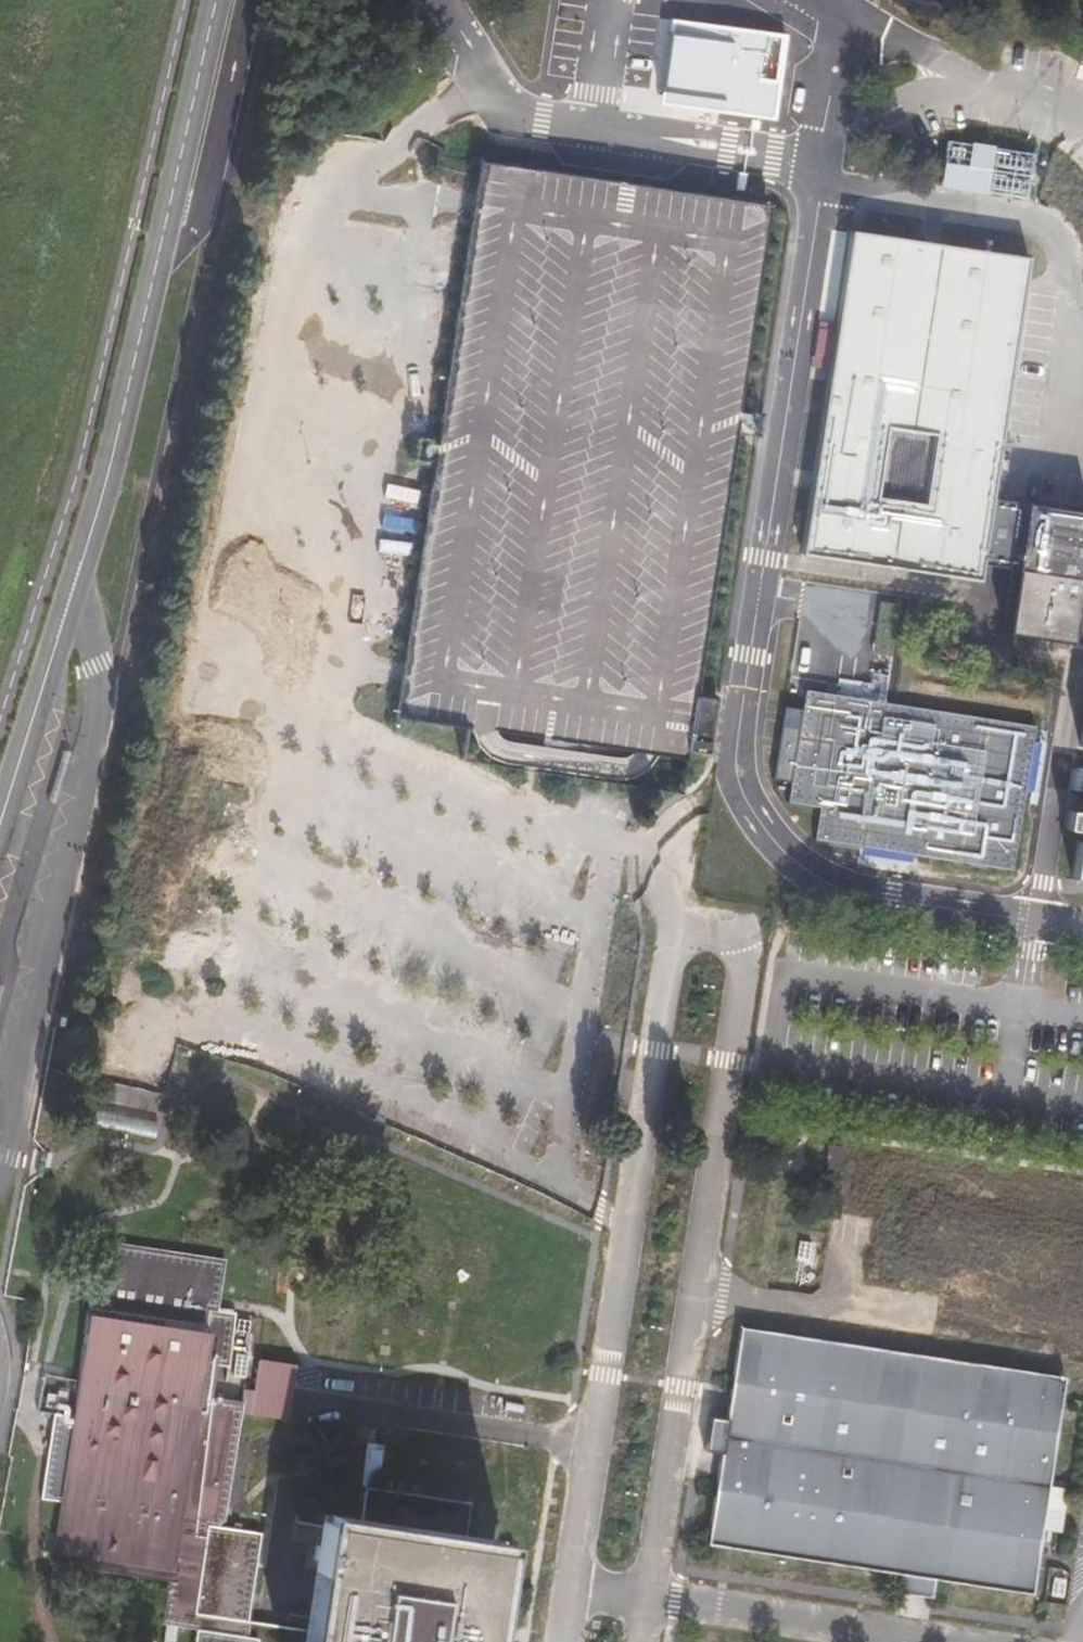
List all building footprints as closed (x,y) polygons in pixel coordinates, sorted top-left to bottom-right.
[(852,234),(804,554),(980,580),(992,502),(1028,260),(852,234)] [(992,502),(983,563),(1013,568),(1003,634),(1069,644),(1071,634),(1082,636),(1082,612),(1074,611),(1081,563),(1082,563),(1082,519),(1074,576),(986,562),(995,504),(1082,518),(1082,516),(992,502)] [(1074,576),(1082,519),(1082,518),(995,504),(986,562),(1074,576)] [(1076,581),(1017,573),(1008,631),(1067,640),(1076,581)] [(1016,868),(1038,725),(806,691),(801,710),(785,707),(774,778),(790,781),(789,802),(820,808),(816,838),(1016,868)] [(1082,835),(1082,834),(1070,832),(1072,817),(1082,818),(1082,816),(1063,812),(1060,832),(1082,835)] [(1072,817),(1070,832),(1082,834),(1082,818),(1072,817)] [(1076,841),(1071,875),(1082,877),(1082,874),(1080,873),(1082,853),(1082,842),(1076,841)] [(259,1636),(252,1636),(260,1529),(230,1527),(239,1413),(293,1417),(297,1360),(251,1356),(254,1312),(222,1310),(226,1254),(96,1244),(82,1429),(51,1426),(45,1498),(60,1499),(55,1565),(168,1574),(165,1624),(197,1626),(195,1641),(258,1641),(259,1636)] [(709,1547),(1035,1587),(1042,1527),(1062,1530),(1068,1485),(1051,1483),(1065,1370),(739,1330),(729,1418),(712,1416),(708,1447),(722,1448),(709,1547)] [(504,1535),(320,1511),(303,1641),(490,1641),(504,1535)] [(295,1540),(316,1541),(317,1522),(296,1521),(295,1540)]
